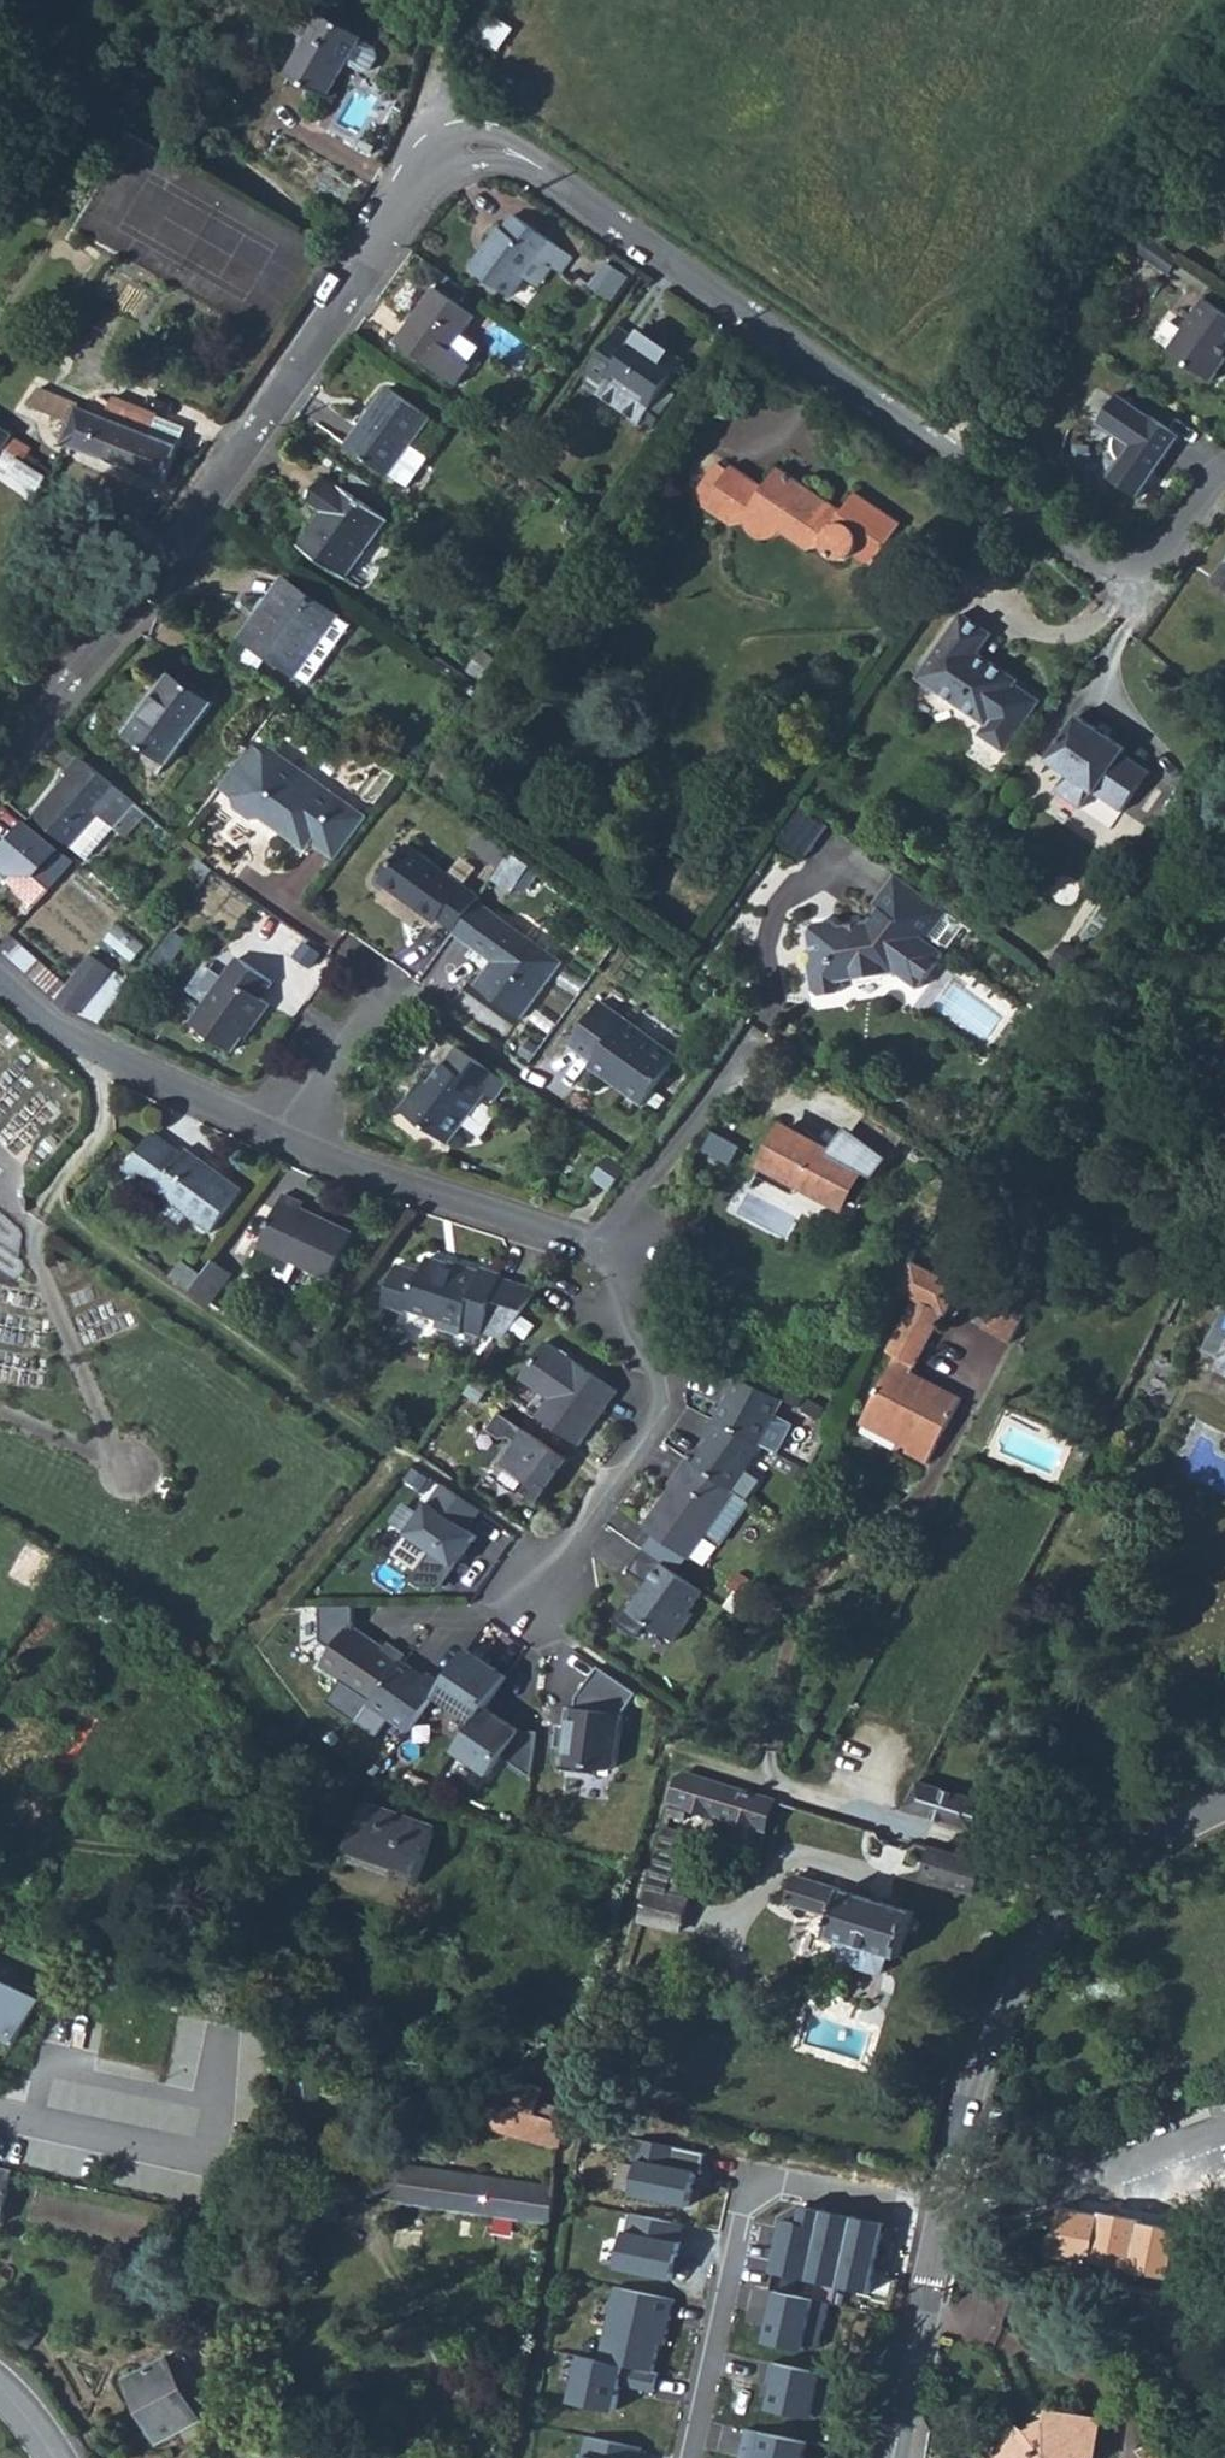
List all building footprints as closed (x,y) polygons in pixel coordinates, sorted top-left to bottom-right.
[(364,37),(325,15),(305,50),(291,76),(331,98),(364,37)] [(277,64),(292,73),(305,50),(289,41),(281,44),(275,56),(277,64)] [(75,70),(67,82),(78,89),(86,77),(75,70)] [(169,169),(171,169),(182,164),(162,152),(169,169)] [(575,257),(515,215),(505,229),(502,228),(473,269),(513,297),(527,277),(541,257),(554,266),(563,273),(575,257)] [(1135,249),(1147,257),(1158,241),(1146,233),(1135,249)] [(1147,257),(1169,273),(1180,256),(1158,241),(1147,257)] [(540,286),(554,266),(541,257),(527,277),(540,286)] [(453,351),(477,316),(438,288),(399,343),(459,385),(473,364),(453,351)] [(1205,298),(1169,351),(1212,381),(1224,362),(1224,312),(1205,298)] [(667,388),(684,364),(641,334),(638,339),(622,328),(584,383),(643,423),(643,422),(667,388)] [(413,445),(433,418),(391,387),(349,446),(391,476),(392,474),(409,487),(430,457),(413,445)] [(180,447),(187,428),(154,414),(155,412),(116,397),(113,404),(112,403),(112,402),(111,401),(110,400),(108,399),(107,399),(106,398),(104,398),(103,398),(100,399),(98,400),(97,400),(96,401),(96,402),(95,403),(94,404),(94,406),(93,407),(93,408),(93,410),(93,412),(94,412),(84,409),(85,406),(42,388),(31,405),(77,423),(68,444),(167,484),(180,447)] [(653,429),(677,395),(667,388),(643,422),(653,429)] [(1110,478),(1139,497),(1181,435),(1152,416),(1152,417),(1120,394),(1100,423),(1117,435),(1114,440),(1113,446),(1114,452),(1116,456),(1119,459),(1122,461),(1110,478)] [(413,445),(430,457),(449,429),(433,418),(413,445)] [(0,459),(7,448),(15,437),(17,434),(0,422),(0,459)] [(15,437),(7,448),(21,458),(28,462),(35,451),(15,437)] [(20,460),(9,476),(39,495),(51,477),(28,462),(21,458),(20,460)] [(696,495),(708,504),(730,470),(719,462),(696,495)] [(903,524),(857,492),(844,510),(780,467),(766,487),(733,465),(730,470),(708,504),(706,506),(733,525),(749,521),(750,514),(752,509),(761,494),(791,515),(782,528),(781,530),(810,549),(824,545),(825,549),(827,552),(830,555),(832,557),(837,559),(841,560),(847,559),(851,558),(856,555),(873,566),(903,524)] [(394,500),(353,471),(346,480),(387,509),(394,500)] [(346,578),(388,519),(342,486),(339,490),(325,479),(309,501),(325,512),(300,545),(346,578)] [(791,515),(761,494),(752,509),(750,514),(749,521),(749,525),(752,530),(757,534),(764,537),(770,537),(776,535),(779,533),(781,530),(782,528),(791,515)] [(1214,582),(1224,589),(1224,565),(1214,582)] [(298,674),(339,616),(286,579),(271,601),(265,597),(254,613),(260,617),(245,638),(297,675),(298,674)] [(993,634),(963,613),(919,678),(988,725),(982,734),(1007,751),(1041,701),(1017,684),(1019,680),(980,653),(993,634)] [(298,674),(311,684),(352,626),(339,616),(298,674)] [(166,764),(212,702),(171,672),(126,735),(166,764)] [(1150,771),(1125,753),(1128,749),(1079,716),(1048,760),(1068,773),(1057,790),(1081,808),(1093,790),(1123,811),(1150,771)] [(368,817),(255,737),(218,788),(233,798),(235,807),(252,820),(262,818),(306,850),(312,842),(337,860),(368,817)] [(35,814),(88,859),(115,828),(136,804),(80,756),(65,773),(69,775),(35,814)] [(115,828),(125,837),(147,813),(136,804),(115,828)] [(805,806),(789,837),(817,852),(834,821),(805,806)] [(471,846),(501,868),(512,853),(481,830),(471,846)] [(481,897),(407,844),(380,882),(438,923),(441,919),(456,930),(481,897)] [(494,878),(513,891),(531,865),(512,853),(501,868),(494,878)] [(191,868),(206,880),(212,872),(214,870),(200,858),(191,868)] [(928,940),(948,912),(930,898),(896,874),(875,904),(880,908),(870,922),(841,928),(833,921),(816,923),(811,932),(814,960),(811,964),(815,990),(822,995),(840,992),(845,985),(844,980),(897,972),(919,988),(945,953),(928,940)] [(563,962),(493,911),(469,943),(494,961),(477,985),(523,1018),(563,962)] [(965,924),(948,912),(928,940),(945,953),(965,924)] [(0,925),(0,949),(58,1001),(69,986),(0,925)] [(113,940),(139,956),(147,944),(121,927),(113,940)] [(63,1005),(102,1024),(132,983),(97,958),(92,954),(69,986),(58,1001),(63,1005)] [(270,1004),(262,998),(273,982),(238,958),(193,1023),(233,1052),(255,1021),(257,1022),(270,1004)] [(679,1057),(602,1001),(570,1044),(595,1062),(592,1067),(645,1105),(679,1057)] [(497,1099),(509,1083),(458,1046),(431,1083),(424,1077),(401,1108),(451,1144),(487,1093),(497,1099)] [(801,1183),(845,1206),(849,1197),(861,1204),(875,1179),(886,1164),(864,1149),(853,1163),(838,1153),(807,1130),(801,1138),(784,1129),(766,1164),(801,1183)] [(244,1190),(187,1148),(183,1154),(154,1132),(127,1170),(213,1232),(244,1190)] [(838,1153),(853,1163),(864,1149),(886,1164),(890,1158),(853,1132),(838,1153)] [(597,1179),(612,1190),(625,1172),(629,1167),(614,1157),(597,1179)] [(760,1174),(796,1193),(801,1183),(766,1164),(760,1174)] [(353,1233),(302,1209),(304,1204),(284,1195),(252,1263),(291,1281),(299,1264),(331,1279),(353,1233)] [(538,1290),(500,1278),(502,1274),(482,1269),(481,1273),(462,1267),(462,1268),(428,1257),(423,1273),(398,1265),(385,1304),(410,1312),(411,1309),(440,1319),(438,1326),(463,1333),(464,1329),(483,1335),(485,1329),(506,1336),(535,1296),(538,1290)] [(211,1304),(233,1274),(215,1260),(204,1275),(193,1291),(211,1304)] [(204,1275),(185,1261),(174,1276),(193,1291),(204,1275)] [(907,1450),(930,1462),(963,1398),(913,1372),(944,1312),(946,1313),(961,1286),(912,1262),(898,1289),(916,1299),(888,1352),(897,1356),(865,1418),(912,1442),(909,1447),(907,1450)] [(985,1328),(992,1331),(1017,1282),(1011,1279),(985,1328)] [(992,1331),(1012,1342),(1038,1292),(1017,1282),(992,1331)] [(1206,1348),(1224,1358),(1224,1313),(1206,1348)] [(538,1416),(581,1445),(618,1390),(547,1341),(522,1377),(551,1398),(538,1416)] [(782,1399),(738,1376),(727,1392),(734,1397),(717,1421),(761,1444),(788,1404),(782,1399)] [(862,1422),(909,1447),(912,1442),(865,1418),(862,1422)] [(694,1463),(732,1489),(763,1445),(761,1444),(717,1421),(715,1420),(705,1435),(711,1439),(694,1463)] [(542,1500),(570,1459),(524,1428),(502,1461),(533,1483),(528,1490),(542,1500)] [(694,1463),(688,1459),(676,1476),(679,1478),(646,1527),(690,1558),(736,1492),(732,1489),(694,1463)] [(390,1547),(425,1566),(419,1577),(447,1592),(493,1509),(430,1475),(390,1547)] [(705,1592),(644,1550),(630,1571),(649,1584),(638,1600),(632,1597),(615,1621),(639,1637),(649,1623),(676,1642),(695,1614),(692,1612),(705,1592)] [(379,1693),(406,1654),(389,1643),(386,1647),(351,1624),(323,1665),(373,1701),(379,1693)] [(487,1707),(508,1676),(469,1648),(452,1673),(436,1695),(476,1723),(487,1707)] [(436,1695),(452,1673),(436,1662),(433,1666),(409,1650),(406,1654),(379,1693),(418,1721),(436,1695)] [(638,1693),(599,1666),(578,1695),(577,1707),(568,1706),(566,1727),(559,1732),(557,1746),(569,1748),(566,1770),(595,1773),(595,1767),(611,1770),(618,1764),(624,1713),(638,1693)] [(476,1723),(456,1752),(491,1776),(521,1731),(487,1707),(476,1723)] [(669,1815),(685,1820),(688,1807),(766,1830),(775,1799),(688,1772),(681,1776),(673,1802),(669,1815)] [(906,1809),(976,1829),(984,1800),(920,1781),(906,1809)] [(419,1880),(437,1829),(368,1804),(351,1851),(397,1867),(395,1871),(419,1880)] [(641,1921),(681,1931),(689,1900),(699,1864),(677,1857),(684,1833),(666,1828),(655,1870),(641,1921)] [(976,1892),(985,1863),(935,1848),(926,1876),(976,1892)] [(836,1960),(880,1973),(886,1970),(891,1955),(902,1958),(916,1912),(797,1875),(788,1903),(834,1917),(829,1935),(839,1938),(834,1955),(836,1960)] [(500,2101),(536,2113),(539,2101),(543,2089),(509,2077),(500,2101)] [(492,2127),(560,2151),(566,2123),(564,2123),(559,2121),(536,2113),(500,2101),(499,2101),(498,2102),(492,2127)] [(536,2113),(559,2121),(563,2109),(539,2101),(536,2113)] [(630,2195),(687,2207),(699,2152),(641,2140),(630,2195)] [(370,2197),(551,2224),(557,2188),(376,2161),(370,2197)] [(5,2222),(14,2169),(0,2166),(0,2221),(5,2222)] [(1095,2267),(1102,2217),(1058,2210),(1050,2260),(1095,2267)] [(1133,2273),(1141,2223),(1142,2219),(1103,2213),(1102,2217),(1095,2267),(1133,2273)] [(782,2220),(771,2272),(868,2290),(878,2239),(879,2231),(800,2216),(799,2223),(782,2220)] [(1171,2279),(1179,2229),(1141,2223),(1133,2273),(1171,2279)] [(621,2270),(675,2278),(681,2234),(628,2225),(621,2270)] [(604,2355),(660,2365),(673,2292),(617,2282),(604,2355)] [(762,2341),(809,2349),(817,2300),(769,2293),(762,2341)] [(572,2401),(616,2410),(621,2383),(655,2389),(660,2365),(604,2355),(581,2351),(572,2401)] [(128,2380),(161,2441),(182,2430),(189,2443),(202,2435),(206,2417),(210,2400),(184,2354),(171,2361),(169,2357),(128,2380)] [(766,2406),(812,2413),(818,2373),(772,2366),(766,2406)] [(1098,2422),(1050,2415),(1048,2423),(1025,2434),(1018,2429),(998,2457),(1092,2457),(1098,2422)] [(805,2441),(750,2432),(746,2457),(802,2457),(805,2441)] [(643,2445),(590,2433),(585,2457),(640,2457),(643,2445)]
